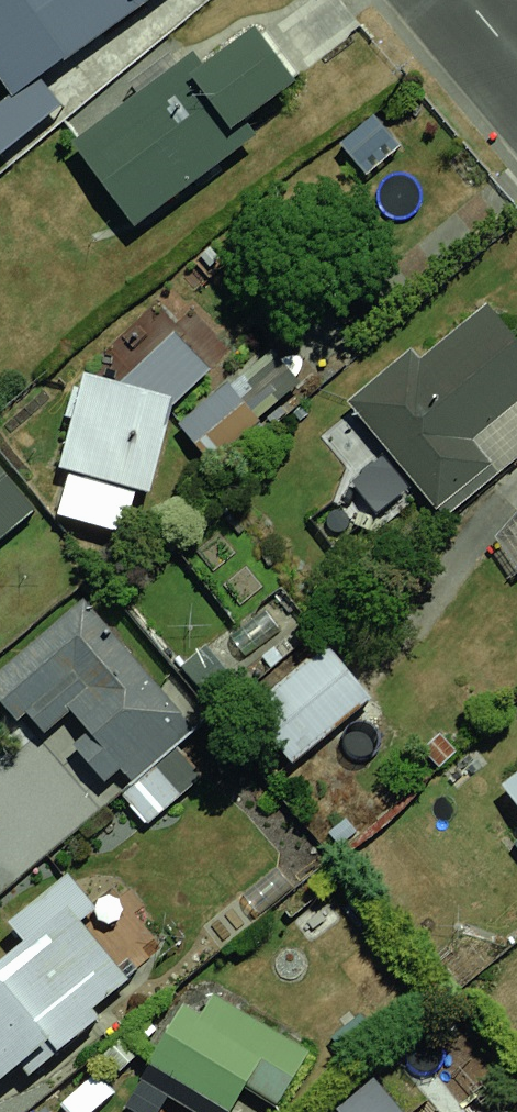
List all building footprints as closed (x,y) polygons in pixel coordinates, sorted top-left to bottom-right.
[(139,0),(0,0),(0,100),(139,0)] [(234,19),(56,155),(116,232),(293,95),(234,19)] [(330,404),(415,515),(474,470),(448,437),(516,384),(516,368),(466,301),(330,404)] [(295,413),(257,364),(183,422),(221,471),(295,413)] [(156,395),(70,375),(37,515),(123,536),(156,395)] [(505,491),(516,510),(516,483),(505,491)] [(14,506),(0,489),(0,519),(14,506)] [(0,667),(0,702),(90,800),(172,725),(65,608),(0,667)] [(310,641),(231,698),(274,759),(354,702),(310,641)] [(480,791),(516,836),(516,761),(480,791)] [(0,945),(0,1087),(118,987),(47,905),(0,945)] [(178,992),(146,1054),(224,1093),(258,1111),(290,1048),(178,992)] [(412,1111),(378,1074),(337,1111),(338,1111),(411,1111),(412,1111)]
